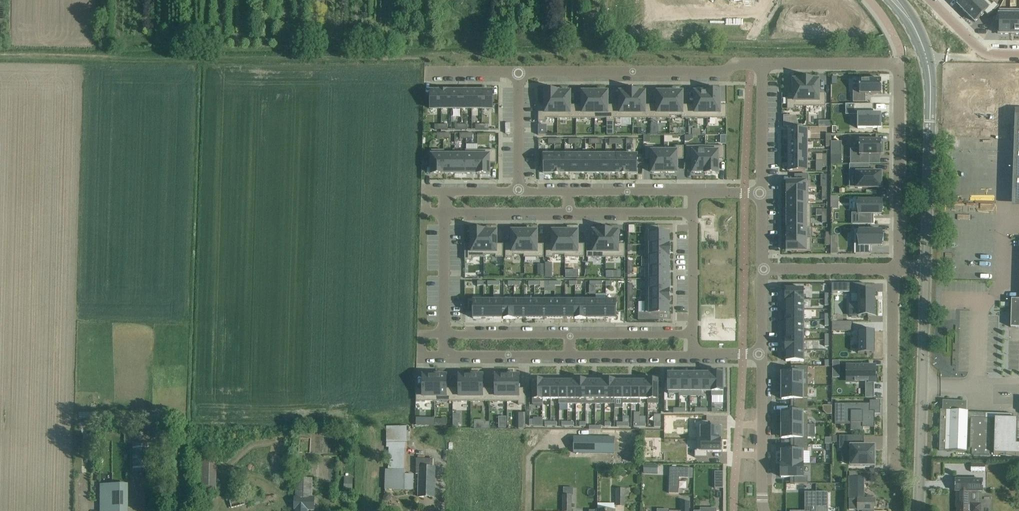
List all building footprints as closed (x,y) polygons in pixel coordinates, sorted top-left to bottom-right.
[(958,5),(966,14),(980,0),(963,0),(958,5)] [(966,14),(975,22),(984,13),(989,17),(999,6),(994,2),(992,4),(988,0),(980,0),(966,14)] [(996,15),(993,21),(999,21),(999,32),(1010,32),(1010,12),(999,11),(999,15),(996,15)] [(1010,12),(1010,32),(1018,32),(1018,12),(1010,12)] [(788,93),(787,109),(795,109),(795,106),(806,106),(806,79),(800,79),(800,80),(794,80),(794,93),(788,93)] [(806,79),(806,106),(825,106),(825,93),(819,93),(819,80),(813,80),(813,79),(806,79)] [(853,89),(853,102),(866,102),(865,94),(881,94),(881,79),(881,80),(860,80),(859,80),(859,89),(853,89)] [(431,91),(431,109),(441,109),(441,91),(431,91)] [(447,91),(441,91),(441,109),(451,109),(451,91),(447,91)] [(462,91),(451,91),(451,109),(462,109),(462,91)] [(462,91),(462,109),(472,109),(472,91),(462,91)] [(482,91),(472,91),(472,109),(483,109),(483,91),(482,91)] [(493,91),(483,91),(483,109),(493,109),(493,91)] [(539,106),(539,122),(546,122),(546,118),(558,118),(558,91),(545,91),(545,106),(539,106)] [(558,91),(558,118),(576,118),(576,105),(570,105),(570,92),(558,92),(558,91)] [(614,105),(614,122),(614,118),(633,118),(633,91),(626,91),(626,92),(620,92),(620,105),(614,105)] [(633,91),(633,118),(651,118),(651,105),(645,105),(645,92),(639,92),(639,91),(633,91)] [(689,105),(689,118),(708,118),(708,91),(707,91),(707,92),(704,92),(704,91),(697,91),(697,92),(695,92),(695,105),(689,105)] [(708,91),(708,118),(726,118),(726,105),(720,105),(720,91),(708,91)] [(576,105),(576,118),(595,118),(595,92),(583,92),(583,105),(576,105)] [(595,92),(595,118),(607,118),(607,122),(614,122),(614,105),(608,105),(608,92),(595,92)] [(651,105),(651,118),(670,118),(670,92),(657,92),(658,105),(651,105)] [(670,92),(670,118),(671,118),(671,116),(682,116),(682,118),(689,118),(689,105),(683,105),(683,92),(670,92)] [(846,104),(846,115),(857,115),(857,128),(881,128),(881,114),(873,114),(872,114),(872,112),(873,112),(873,104),(854,104),(846,104)] [(784,116),(784,127),(793,127),(793,116),(784,116)] [(789,130),(789,140),(807,140),(807,130),(789,130)] [(789,140),(789,141),(789,151),(807,151),(807,140),(789,140)] [(850,149),(850,164),(869,164),(869,155),(877,155),(881,155),(881,154),(881,149),(883,149),(883,142),(881,142),(881,140),(859,140),(859,149),(850,149)] [(646,146),(646,159),(652,159),(652,173),(665,173),(665,149),(653,149),(653,146),(646,146)] [(665,149),(665,173),(677,173),(677,159),(683,159),(683,146),(676,146),(676,149),(665,149)] [(687,146),(687,159),(693,159),(693,173),(705,173),(705,174),(706,174),(706,146),(687,146)] [(706,146),(706,174),(718,174),(718,159),(725,159),(725,146),(706,146)] [(466,151),(466,175),(478,174),(478,150),(466,151)] [(478,150),(478,174),(489,174),(489,163),(496,163),(496,150),(478,150)] [(444,151),(431,151),(431,175),(444,175),(444,151)] [(444,151),(444,175),(455,175),(455,155),(444,156),(444,151)] [(455,155),(455,175),(466,175),(466,151),(465,151),(465,155),(455,155)] [(789,160),(789,161),(807,161),(807,151),(789,151),(789,160)] [(627,154),(616,155),(616,172),(621,172),(621,173),(627,173),(627,172),(627,154)] [(637,154),(627,154),(627,172),(637,172),(637,154)] [(544,155),(544,173),(554,173),(554,174),(555,174),(555,155),(544,155)] [(565,155),(555,155),(555,174),(560,174),(560,173),(565,173),(565,155)] [(575,155),(565,155),(565,173),(575,173),(575,155)] [(585,155),(575,155),(575,173),(576,173),(586,173),(585,155)] [(596,155),(585,155),(586,173),(596,173),(596,155)] [(606,155),(596,155),(596,173),(606,173),(606,155)] [(616,155),(606,155),(606,173),(616,172),(616,155)] [(842,164),(842,156),(831,156),(831,164),(842,164)] [(789,161),(789,171),(807,171),(807,161),(789,161)] [(850,164),(849,164),(849,173),(856,173),(856,188),(881,188),(881,172),(873,172),(873,169),(869,169),(869,164),(850,164)] [(787,181),(787,193),(808,193),(808,175),(796,175),(796,181),(787,181)] [(787,193),(787,194),(788,194),(788,205),(811,205),(811,204),(808,204),(808,193),(787,193)] [(852,213),(852,224),(872,224),(872,214),(874,214),(881,214),(881,200),(859,200),(859,213),(852,213)] [(787,216),(811,216),(811,205),(788,205),(788,216),(787,216)] [(787,216),(787,228),(811,227),(811,216),(787,216)] [(645,226),(645,245),(669,245),(669,233),(658,233),(658,226),(645,226)] [(787,238),(787,239),(811,239),(812,239),(812,227),(811,227),(787,228),(787,238)] [(565,231),(565,257),(584,257),(584,244),(578,244),(578,231),(576,231),(576,229),(569,229),(569,231),(565,231)] [(472,245),(465,245),(465,261),(472,261),(472,257),(484,257),(484,230),(471,230),(472,245)] [(484,230),(484,257),(485,257),(485,255),(496,255),(496,257),(503,257),(503,244),(497,244),(497,231),(485,231),(485,230),(484,230)] [(593,244),(587,244),(587,257),(606,257),(606,230),(599,230),(599,231),(593,231),(593,244)] [(606,230),(606,257),(625,257),(625,244),(618,244),(618,231),(612,231),(612,230),(606,230)] [(855,230),(855,254),(871,254),(871,246),(881,246),(881,242),(883,242),(883,234),(881,234),(881,230),(855,230)] [(506,244),(506,257),(513,257),(513,255),(524,255),(524,257),(525,257),(525,231),(512,231),(512,244),(506,244)] [(525,231),(525,257),(544,257),(544,244),(537,244),(537,231),(525,231)] [(553,244),(546,244),(546,257),(553,257),(553,255),(565,255),(565,257),(565,231),(553,231),(553,244)] [(787,239),(787,251),(811,251),(811,239),(787,239)] [(645,245),(645,256),(669,256),(669,245),(645,245)] [(648,267),(645,267),(645,268),(669,268),(669,256),(645,256),(645,257),(648,257),(648,267)] [(645,268),(645,279),(669,279),(669,268),(645,268)] [(645,279),(645,290),(669,290),(669,279),(645,279)] [(866,284),(838,283),(838,293),(850,292),(859,292),(859,304),(850,304),(850,316),(875,316),(875,292),(866,292),(866,284)] [(785,289),(785,299),(804,299),(804,289),(785,289)] [(645,290),(645,302),(669,302),(669,290),(645,290)] [(843,297),(832,297),(832,320),(844,320),(843,297)] [(785,299),(785,300),(786,300),(786,310),(804,310),(804,299),(785,299)] [(1011,327),(1018,327),(1018,299),(1012,299),(1011,327)] [(473,300),(473,318),(484,318),(484,300),(473,300)] [(484,300),(484,318),(494,318),(494,300),(484,300)] [(494,300),(494,318),(503,318),(503,319),(505,319),(505,300),(494,300)] [(505,300),(505,319),(515,319),(515,318),(515,300),(505,300)] [(515,300),(515,318),(525,318),(525,300),(515,300)] [(525,300),(525,318),(535,318),(535,300),(525,300)] [(535,300),(535,318),(545,318),(545,300),(535,300)] [(545,300),(545,318),(556,318),(556,300),(545,300)] [(556,300),(556,318),(566,318),(566,300),(556,300)] [(566,300),(566,318),(575,318),(575,319),(576,319),(576,300),(566,300)] [(576,300),(576,319),(586,319),(586,318),(586,300),(576,300)] [(586,300),(586,318),(596,318),(596,300),(586,300)] [(596,300),(596,318),(607,318),(607,300),(596,300)] [(607,300),(607,318),(617,318),(617,300),(607,300)] [(638,313),(638,320),(659,320),(659,314),(669,314),(669,302),(645,302),(645,313),(638,313)] [(804,310),(786,310),(786,320),(804,320),(804,310)] [(804,320),(786,320),(786,330),(804,330),(804,320)] [(853,322),(836,322),(836,331),(853,331),(853,322)] [(786,340),(785,340),(785,341),(804,341),(804,330),(786,330),(786,340)] [(875,331),(858,331),(858,354),(875,354),(875,331)] [(804,341),(785,341),(785,351),(804,351),(804,341)] [(804,361),(804,351),(786,351),(786,361),(804,361)] [(781,375),(781,384),(782,384),(782,386),(808,386),(808,366),(795,366),(795,373),(782,373),(782,375),(781,375)] [(875,366),(847,366),(847,382),(865,382),(874,382),(874,375),(875,375),(875,366)] [(680,373),(668,373),(668,394),(679,394),(679,396),(680,396),(680,373)] [(680,373),(680,396),(690,396),(690,373),(680,373)] [(690,373),(690,396),(701,396),(701,373),(690,373)] [(701,373),(701,396),(702,396),(702,391),(711,391),(711,396),(712,396),(712,373),(711,373),(701,373)] [(712,373),(712,396),(723,396),(723,373),(712,373)] [(416,389),(416,402),(435,402),(435,374),(427,374),(427,375),(423,375),(423,389),(416,389)] [(435,374),(435,402),(453,402),(453,389),(446,389),(446,375),(442,375),(442,374),(435,374)] [(453,389),(453,402),(471,402),(471,374),(464,374),(464,375),(459,375),(459,389),(453,389)] [(471,374),(471,402),(489,402),(489,389),(483,389),(483,375),(478,375),(478,374),(471,374)] [(489,389),(489,402),(507,402),(507,374),(500,374),(500,375),(495,375),(495,389),(489,389)] [(507,374),(507,402),(518,402),(518,405),(525,405),(525,389),(519,389),(519,375),(514,375),(514,374),(507,374)] [(533,380),(532,404),(543,404),(543,380),(533,380)] [(543,380),(543,404),(543,399),(551,399),(551,381),(543,381),(543,380)] [(568,381),(568,404),(576,404),(576,380),(576,381),(568,381)] [(576,380),(576,404),(586,404),(586,380),(576,380)] [(586,380),(586,404),(596,404),(595,381),(586,381),(586,380)] [(604,381),(595,381),(596,404),(605,404),(605,380),(604,380),(604,381)] [(605,380),(605,404),(615,404),(615,380),(605,380)] [(615,380),(615,404),(615,399),(622,399),(622,404),(623,404),(623,381),(615,381),(615,380)] [(640,381),(640,404),(640,399),(648,399),(648,404),(648,380),(648,381),(640,381)] [(648,380),(648,404),(658,404),(658,380),(648,380)] [(551,381),(551,399),(559,399),(559,404),(559,381),(551,381)] [(559,404),(559,410),(568,410),(568,404),(568,381),(559,381),(559,404)] [(623,381),(623,404),(631,404),(631,381),(623,381)] [(631,381),(631,404),(640,404),(640,381),(631,381)] [(782,386),(782,399),(795,399),(795,405),(808,405),(808,386),(782,386)] [(966,451),(967,418),(971,418),(970,448),(972,448),(972,455),(980,455),(980,459),(990,459),(991,419),(995,419),(994,454),(1018,454),(1018,444),(1017,444),(1017,418),(1012,418),(1013,414),(967,413),(967,410),(964,410),(964,408),(965,408),(965,403),(944,402),(944,407),(945,407),(945,410),(941,410),(939,450),(948,450),(948,451),(949,451),(966,451)] [(835,404),(835,424),(851,424),(851,423),(862,423),(862,427),(875,427),(875,414),(875,411),(870,411),(870,404),(835,404)] [(795,411),(782,411),(782,425),(808,425),(808,405),(795,405),(795,411)] [(679,435),(679,441),(711,441),(711,435),(721,435),(721,423),(697,423),(697,435),(679,435)] [(808,425),(782,425),(782,438),(795,438),(795,444),(808,444),(808,425)] [(574,435),(573,452),(614,453),(614,436),(574,435)] [(864,436),(839,436),(839,449),(843,449),(851,449),(851,461),(851,466),(875,466),(875,448),(868,448),(868,446),(864,446),(864,436)] [(679,441),(679,447),(697,447),(697,459),(721,459),(721,447),(711,447),(711,441),(679,441)] [(133,474),(148,474),(149,443),(133,443),(133,474)] [(782,463),(781,463),(781,464),(803,464),(803,451),(808,451),(808,444),(795,444),(795,450),(782,451),(782,463)] [(845,449),(832,450),(832,482),(846,481),(845,449)] [(434,468),(433,468),(433,459),(416,459),(416,474),(418,474),(418,497),(434,497),(434,468)] [(204,494),(216,494),(217,460),(195,460),(194,487),(204,487),(204,494)] [(971,463),(971,472),(985,472),(985,463),(971,463)] [(644,464),(644,473),(658,473),(658,465),(644,464)] [(803,464),(781,464),(781,477),(795,477),(795,483),(808,483),(808,476),(803,476),(803,464)] [(624,476),(627,472),(620,468),(618,472),(624,476)] [(670,468),(669,493),(679,494),(679,478),(688,478),(689,469),(670,468)] [(385,470),(384,489),(405,490),(413,490),(413,475),(405,475),(405,470),(385,470)] [(715,472),(715,488),(723,488),(723,472),(715,472)] [(296,498),(312,498),(313,479),(297,479),(296,498)] [(958,510),(982,510),(982,503),(970,503),(970,492),(983,492),(983,479),(955,479),(954,492),(956,492),(956,507),(958,507),(958,510)] [(799,484),(785,484),(785,509),(798,509),(799,484)] [(848,484),(848,499),(849,499),(849,510),(857,510),(866,510),(887,510),(874,510),(874,499),(865,499),(864,484),(848,484)] [(100,485),(100,510),(127,510),(127,485),(100,485)] [(229,498),(232,509),(264,501),(261,490),(229,498)] [(616,490),(616,506),(624,506),(624,496),(629,496),(629,490),(624,490),(616,490)] [(807,492),(807,508),(816,508),(816,492),(807,492)] [(816,492),(816,508),(816,510),(828,510),(827,492),(816,492)] [(563,510),(571,510),(571,496),(563,496),(563,510)] [(689,502),(681,502),(681,510),(670,510),(689,510),(689,502)]
